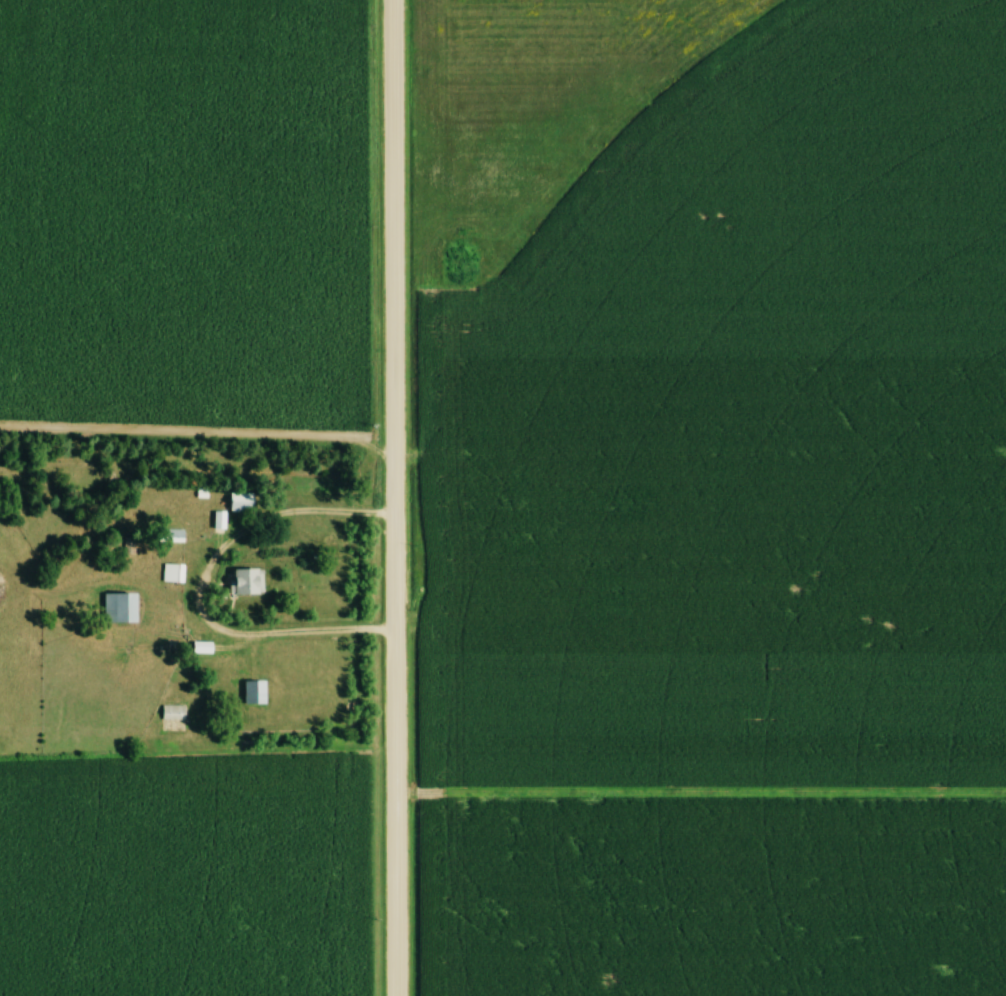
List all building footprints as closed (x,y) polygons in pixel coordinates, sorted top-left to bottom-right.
[(255,492),(230,492),(230,512),(255,512),(255,492)] [(185,530),(169,530),(169,543),(185,543),(185,530)] [(164,582),(186,582),(186,564),(164,564),(164,582)] [(235,568),(235,594),(265,594),(265,568),(235,568)] [(140,592),(106,592),(106,622),(140,622),(140,592)] [(214,653),(214,643),(197,643),(196,652),(214,653)] [(246,680),(246,703),(268,703),(268,680),(246,680)] [(186,705),(163,705),(163,719),(186,719),(186,705)]
